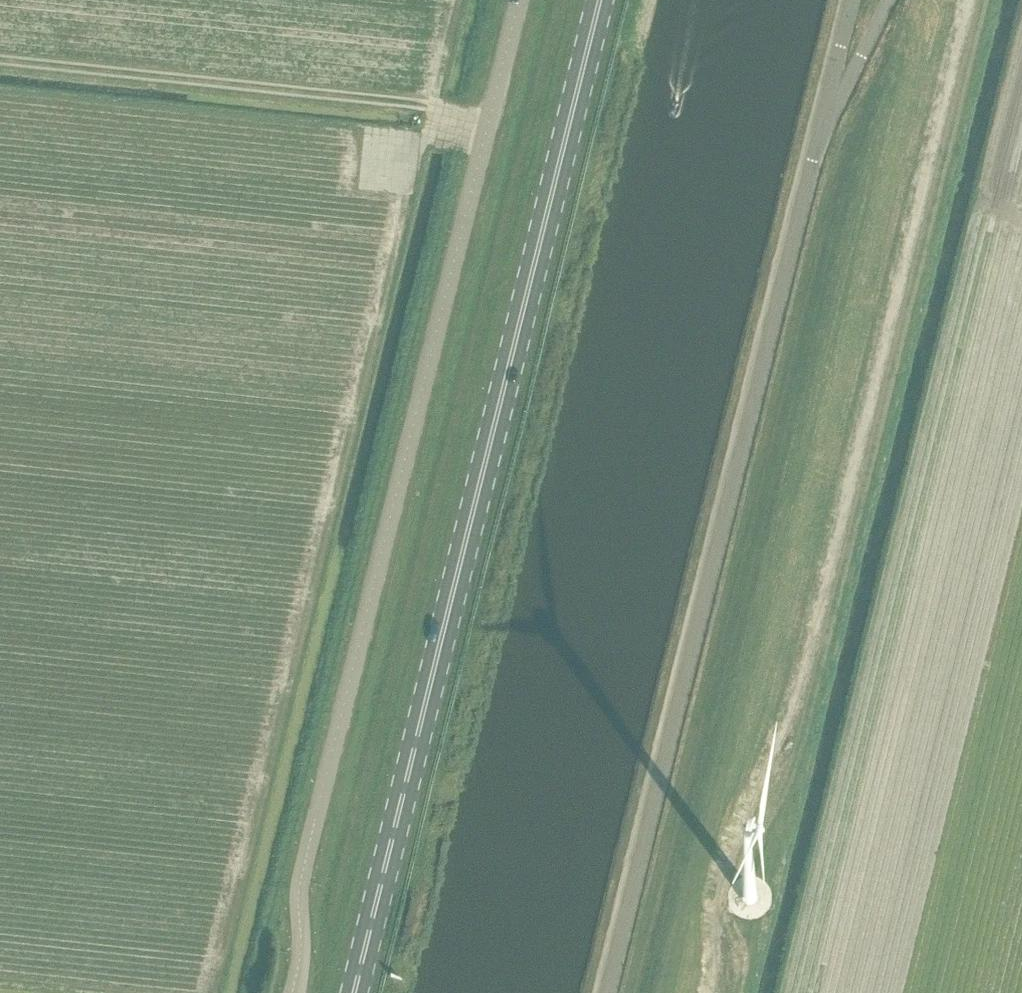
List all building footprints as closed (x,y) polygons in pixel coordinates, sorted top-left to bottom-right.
[(749,905),(750,905),(751,905),(752,905),(753,905),(754,905),(754,904),(755,904),(755,903),(756,903),(756,902),(757,902),(757,901),(758,900),(758,899),(758,898),(758,897),(758,896),(758,895),(757,894),(757,893),(756,892),(755,891),(754,890),(753,890),(752,890),(751,889),(750,889),(749,889),(748,890),(747,890),(746,890),(746,891),(745,891),(745,892),(744,892),(744,893),(743,893),(743,894),(743,895),(742,895),(742,896),(742,897),(742,898),(742,899),(743,900),(743,901),(744,902),(744,903),(745,903),(746,904),(747,905),(748,905),(749,905)]
